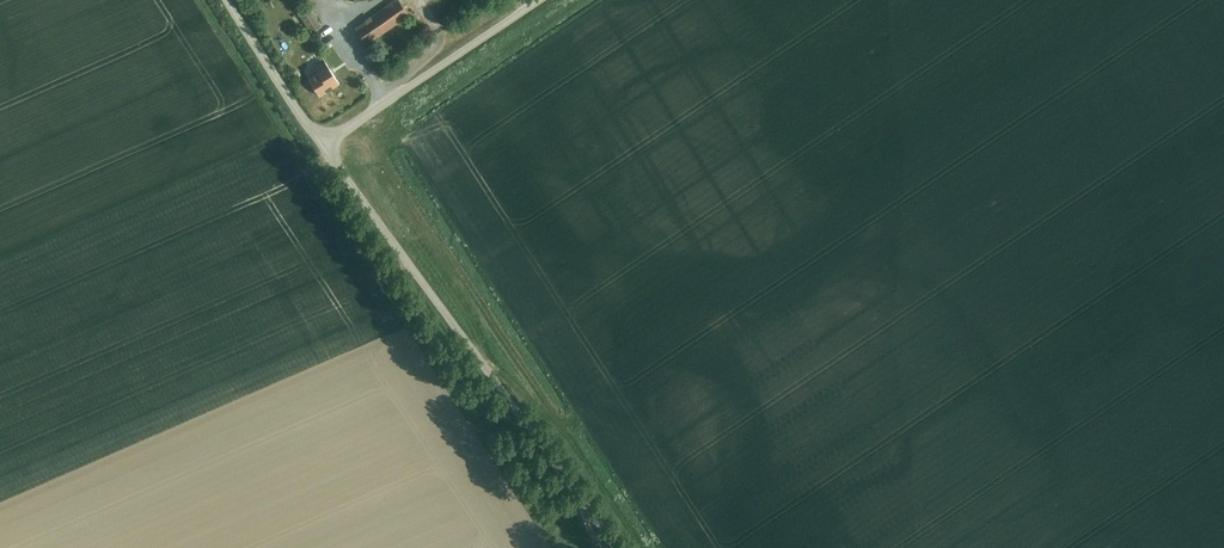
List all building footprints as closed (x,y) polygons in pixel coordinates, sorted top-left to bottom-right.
[(408,15),(397,0),(396,0),(355,29),(366,45),(408,15)] [(310,34),(321,27),(308,7),(297,14),(310,34)] [(318,97),(338,84),(324,63),(313,70),(315,75),(307,80),(318,97)]
